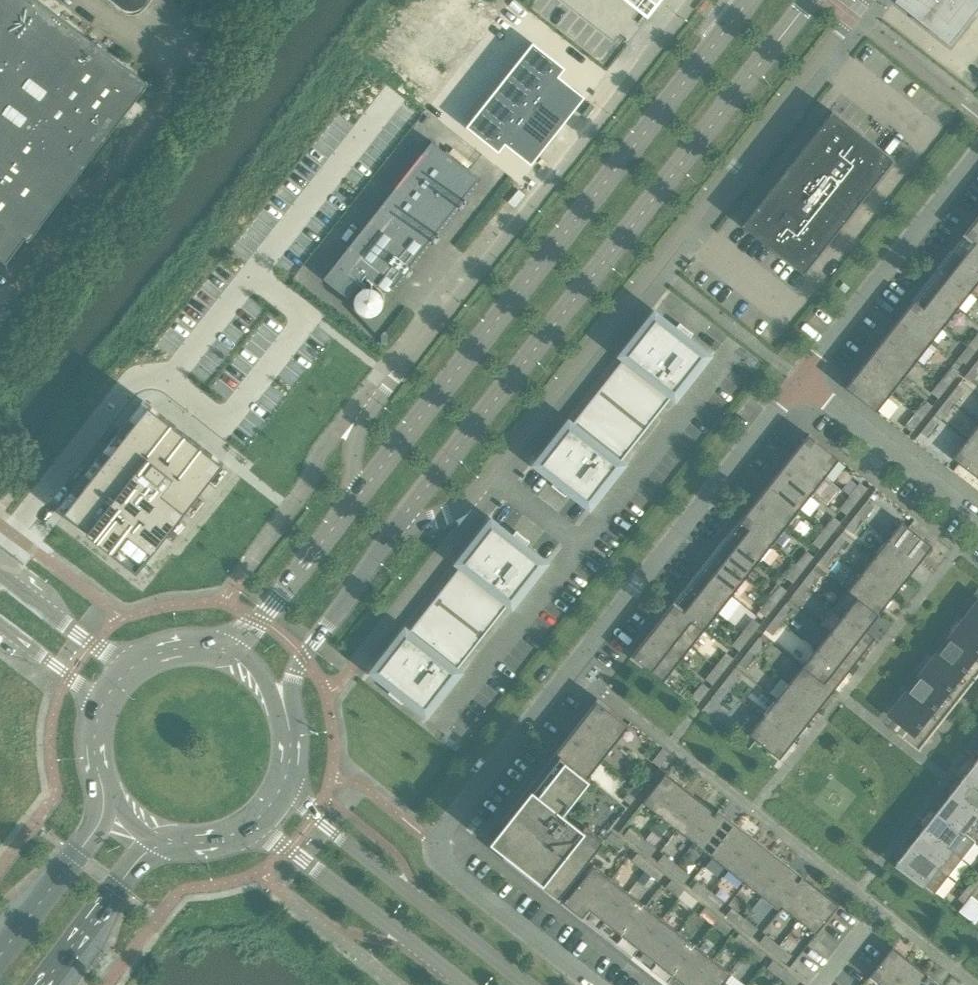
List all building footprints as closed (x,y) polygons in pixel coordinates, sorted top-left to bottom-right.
[(6,264),(25,238),(29,241),(119,123),(125,120),(127,118),(124,116),(149,84),(38,0),(0,0),(0,259),(6,264)] [(646,16),(658,0),(625,0),(646,16)] [(894,1),(913,16),(925,0),(895,0),(894,1)] [(913,16),(932,30),(956,0),(925,0),(913,16)] [(932,30),(950,45),(977,9),(977,2),(976,0),(956,0),(932,30)] [(533,43),(467,126),(500,152),(506,145),(529,162),(582,95),(560,77),(566,69),(533,43)] [(832,110),(742,224),(804,273),(894,159),(832,110)] [(431,141),(323,278),(348,298),(365,275),(388,293),(479,178),(431,141)] [(966,233),(977,242),(977,218),(966,233)] [(966,233),(953,250),(977,270),(977,242),(966,233)] [(953,250),(939,267),(970,291),(977,282),(977,270),(953,250)] [(970,291),(939,267),(926,284),(957,308),(970,291)] [(957,308),(926,284),(913,301),(944,325),(957,308)] [(944,325),(913,301),(899,318),(930,342),(944,325)] [(573,418),(537,463),(589,505),(625,459),(674,397),(707,355),(655,313),(621,356),(573,418)] [(930,342),(899,318),(886,335),(917,359),(930,342)] [(977,347),(977,332),(968,345),(975,350),(977,347)] [(917,359),(886,335),(872,352),(903,376),(917,359)] [(965,363),(975,350),(968,345),(958,358),(965,363)] [(903,376),(872,352),(859,369),(890,393),(903,376)] [(977,374),(977,367),(974,364),(964,377),(971,382),(977,374)] [(948,385),(959,371),(951,366),(941,379),(948,385)] [(890,393),(859,369),(845,387),(876,411),(890,393)] [(938,398),(948,385),(941,379),(931,392),(938,398)] [(955,403),(965,390),(958,384),(947,398),(955,403)] [(944,416),(955,403),(947,398),(937,411),(944,416)] [(922,418),(932,405),(925,400),(914,413),(922,418)] [(149,404),(65,510),(89,529),(88,531),(138,571),(139,569),(223,463),(149,404)] [(911,431),(922,418),(914,413),(904,426),(911,431)] [(928,437),(938,424),(931,418),(920,432),(928,437)] [(966,439),(977,449),(977,424),(966,439)] [(839,458),(808,434),(794,452),(825,476),(839,458)] [(966,439),(952,457),(977,478),(977,449),(966,439)] [(825,476),(794,452),(780,469),(811,493),(825,476)] [(811,493),(780,469),(767,486),(798,510),(811,493)] [(856,501),(867,488),(860,482),(849,495),(856,501)] [(798,510),(767,486),(754,502),(785,527),(798,510)] [(846,514),(856,501),(849,495),(839,508),(846,514)] [(863,520),(873,506),(866,501),(856,514),(863,520)] [(785,527),(754,502),(740,519),(771,544),(785,527)] [(852,533),(863,520),(856,514),(845,527),(852,533)] [(830,535),(840,522),(833,516),(822,529),(830,535)] [(771,544),(740,519),(727,536),(758,561),(771,544)] [(406,630),(374,671),(426,712),(458,671),(456,669),(509,601),(512,603),(544,562),(491,521),(459,562),(461,564),(408,632),(406,630)] [(932,546),(901,521),(887,539),(918,563),(932,546)] [(819,548),(830,535),(822,529),(812,542),(819,548)] [(836,554),(846,540),(839,535),(829,548),(836,554)] [(758,561),(727,536),(713,553),(745,578),(758,561)] [(918,563),(887,539),(874,556),(905,580),(918,563)] [(826,567),(836,554),(829,548),(818,561),(826,567)] [(803,569),(813,556),(806,550),(795,564),(803,569)] [(745,578),(713,553),(700,570),(731,595),(745,578)] [(905,580),(874,556),(860,573),(891,597),(905,580)] [(792,582),(803,569),(795,564),(785,576),(792,582)] [(809,588),(820,574),(812,569),(802,582),(809,588)] [(731,595),(700,570),(687,587),(718,612),(731,595)] [(891,597),(860,573),(847,590),(878,614),(891,597)] [(799,601),(809,588),(802,582),(792,595),(799,601)] [(776,603),(786,590),(779,584),(769,597),(776,603)] [(718,612),(687,587),(673,604),(704,629),(718,612)] [(878,614),(847,590),(834,607),(874,638),(875,637),(866,630),(878,614)] [(766,616),(776,603),(769,597),(758,610),(766,616)] [(977,674),(977,601),(890,714),(894,718),(888,726),(918,750),(977,674)] [(782,621),(793,608),(786,603),(775,616),(782,621)] [(704,629),(673,604),(660,621),(691,646),(704,629)] [(874,638),(834,607),(833,608),(842,615),(829,631),(861,655),(874,638)] [(772,634),(782,621),(775,616),(765,629),(772,634)] [(749,637),(760,624),(752,618),(742,631),(749,637)] [(691,646),(660,621),(647,638),(678,663),(691,646)] [(739,650),(749,637),(742,631),(732,644),(739,650)] [(861,655),(829,631),(816,648),(847,672),(861,655)] [(756,656),(766,642),(759,637),(748,650),(756,656)] [(678,663),(647,638),(632,656),(656,674),(655,675),(663,681),(678,663)] [(847,672),(816,648),(803,665),(834,689),(847,672)] [(745,669),(756,656),(748,650),(738,663),(745,669)] [(722,671),(733,658),(726,652),(715,665),(722,671)] [(712,684),(722,671),(715,665),(705,678),(712,684)] [(834,689),(803,665),(789,682),(820,706),(834,689)] [(729,690),(739,677),(732,671),(721,684),(729,690)] [(699,701),(709,688),(702,682),(691,696),(699,701)] [(820,706),(789,682),(776,699),(807,723),(820,706)] [(718,703),(729,690),(721,684),(711,697),(718,703)] [(807,723),(776,699),(762,716),(794,740),(807,723)] [(559,898),(603,842),(584,827),(583,829),(565,816),(593,780),(588,776),(629,725),(598,700),(502,822),(505,824),(492,841),(508,854),(506,856),(559,898)] [(794,740),(762,716),(748,734),(779,758),(794,740)] [(659,766),(670,753),(663,747),(652,761),(659,766)] [(976,760),(962,777),(977,789),(977,762),(976,760)] [(643,787),(654,773),(646,768),(636,781),(643,787)] [(660,816),(683,786),(665,772),(642,802),(660,816)] [(962,777),(949,794),(977,817),(977,789),(962,777)] [(630,804),(640,790),(633,785),(623,798),(630,804)] [(677,829),(700,799),(683,786),(660,816),(677,829)] [(949,794),(935,811),(975,842),(975,841),(968,835),(977,822),(977,817),(949,794)] [(694,842),(719,810),(718,809),(715,812),(700,799),(677,829),(694,842)] [(711,856),(736,823),(719,810),(694,842),(711,856)] [(975,842),(935,811),(922,828),(961,859),(975,842)] [(728,869),(753,837),(736,823),(711,856),(728,869)] [(643,838),(629,827),(624,834),(637,845),(643,838)] [(961,859),(922,828),(909,844),(909,845),(948,876),(961,859)] [(619,850),(624,843),(611,832),(605,839),(619,850)] [(745,882),(770,850),(753,837),(728,869),(745,882)] [(656,848),(643,838),(637,845),(650,855),(656,848)] [(948,876),(909,845),(909,844),(904,839),(897,851),(901,855),(895,862),(934,893),(948,876)] [(762,896),(787,863),(770,850),(745,882),(762,896)] [(650,863),(637,853),(631,860),(644,870),(650,863)] [(676,864),(663,854),(658,861),(671,872),(676,864)] [(663,873),(650,863),(644,870),(658,881),(663,873)] [(779,909),(804,877),(787,863),(762,896),(779,909)] [(581,916),(611,878),(593,864),(563,902),(581,916)] [(690,875),(676,864),(671,872),(684,882),(690,875)] [(977,885),(977,879),(975,876),(966,887),(973,892),(977,885)] [(798,919),(821,890),(804,877),(779,909),(782,906),(798,919)] [(598,929),(628,892),(611,878),(581,916),(598,929)] [(684,890),(671,879),(665,887),(678,897),(684,890)] [(710,891),(697,881),(692,888),(705,898),(710,891)] [(964,903),(973,892),(966,887),(958,898),(964,903)] [(697,900),(684,890),(678,897),(692,907),(697,900)] [(816,934),(839,904),(821,890),(798,919),(816,934)] [(718,909),(724,901),(710,891),(705,898),(718,909)] [(615,942),(645,905),(628,892),(598,929),(615,942)] [(632,956),(662,918),(645,905),(615,942),(632,956)] [(718,917),(705,906),(699,913),(712,924),(718,917)] [(744,918),(731,908),(726,915),(739,925),(744,918)] [(725,934),(731,927),(718,917),(712,924),(725,934)] [(649,969),(679,932),(662,918),(632,956),(649,969)] [(757,928),(744,918),(739,925),(752,935),(757,928)] [(666,983),(696,945),(679,932),(649,969),(666,983)] [(752,943),(739,933),(733,940),(746,950),(752,943)] [(778,945),(765,934),(759,941),(773,952),(778,945)] [(765,954),(752,943),(746,950),(759,961),(765,954)] [(713,958),(696,945),(666,983),(669,984),(692,984),(713,958)] [(791,955),(778,945),(773,952),(786,962),(791,955)] [(910,960),(892,946),(869,975),(881,984),(890,984),(910,960)] [(730,972),(713,958),(692,984),(719,984),(730,972)] [(786,970),(773,960),(767,967),(780,977),(786,970)] [(928,974),(910,960),(890,984),(919,984),(928,974)] [(787,971),(786,970),(780,977),(790,984),(795,984),(799,980),(787,971)] [(723,981),(730,972),(719,984),(729,984),(723,981)] [(928,974),(919,984),(942,984),(928,974)]
